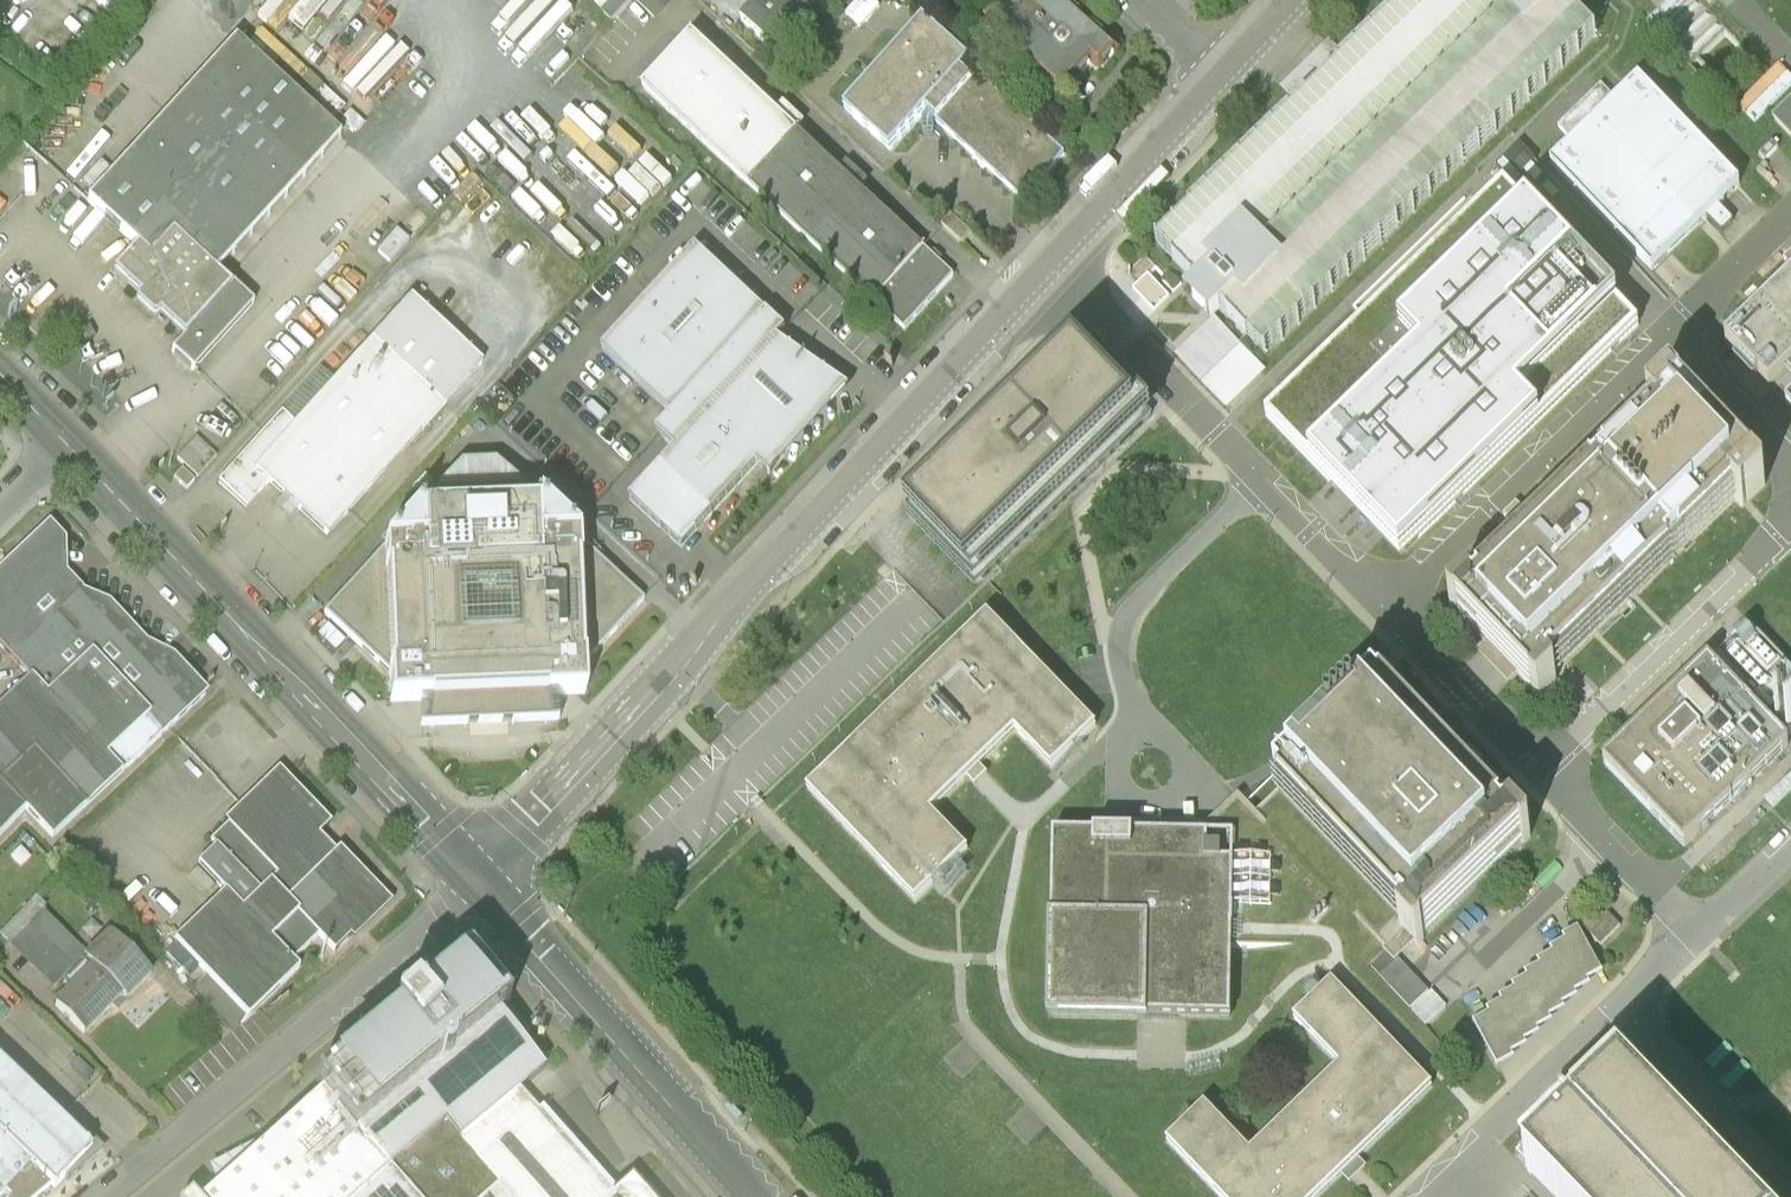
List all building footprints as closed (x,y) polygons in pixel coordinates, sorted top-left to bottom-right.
[(603,11),(601,13),(612,22),(632,0),(590,0),(603,11)] [(669,0),(635,0),(654,17),(669,0)] [(741,19),(779,54),(814,16),(812,15),(821,4),(817,0),(758,0),(741,19)] [(984,24),(1061,94),(1092,60),(1100,67),(1115,50),(1059,0),(1005,0),(984,24)] [(1156,242),(1202,289),(1193,298),(1212,317),(1220,309),(1266,356),(1596,38),(1563,4),(1568,0),(1408,0),(1346,59),(1329,42),(1306,65),(1280,89),(1297,107),(1156,242)] [(1706,0),(1672,0),(1652,19),(1721,90),(1758,54),(1706,0)] [(937,120),(936,121),(1024,201),(1065,155),(977,75),(972,81),(962,71),(970,62),(923,21),(844,109),(891,151),(922,115),(922,136),(935,135),(934,118),(937,120)] [(642,88),(905,329),(954,276),(692,34),(642,88)] [(235,42),(87,203),(137,249),(115,274),(144,300),(142,303),(142,306),(150,313),(154,313),(155,311),(185,337),(172,352),(193,371),(254,304),(232,285),(230,287),(215,274),(340,138),(235,42)] [(1790,84),(1790,75),(1779,63),(1741,101),(1757,118),(1790,84)] [(1574,144),(1551,166),(1652,271),(1707,218),(1722,233),(1734,222),(1719,207),(1740,187),(1639,82),(1616,104),(1574,144)] [(1559,128),(1574,144),(1616,104),(1601,88),(1559,128)] [(1772,116),(1790,136),(1790,98),(1772,116)] [(1778,149),(1772,143),(1759,156),(1765,162),(1778,149)] [(1557,242),(1504,187),(1266,416),(1400,555),(1639,327),(1597,284),(1604,277),(1564,235),(1557,242)] [(963,245),(973,235),(952,216),(942,226),(963,245)] [(786,331),(696,249),(602,350),(673,415),(657,432),(676,450),(630,500),(681,547),(758,464),(770,475),(832,383),(773,344),(786,331)] [(1157,268),(1146,255),(1127,273),(1138,285),(1133,289),(1155,312),(1171,297),(1150,275),(1157,268)] [(1726,342),(1768,385),(1771,385),(1790,365),(1790,276),(1726,338),(1726,342)] [(483,365),(411,299),(335,383),(321,370),(218,482),(246,508),(269,483),(284,496),(275,506),(289,519),(298,509),(327,535),(483,365)] [(1261,372),(1215,324),(1180,357),(1226,405),(1261,372)] [(1086,347),(908,517),(974,586),(1152,416),(1086,347)] [(1467,587),(1450,604),(1450,605),(1456,612),(1458,612),(1532,688),(1532,691),(1538,697),(1540,697),(1557,681),(1557,679),(1552,674),(1671,560),(1668,557),(1681,545),(1683,548),(1733,499),(1741,507),(1743,507),(1765,485),(1765,483),(1736,453),(1747,443),(1712,407),(1701,417),(1673,387),(1671,387),(1648,408),(1648,411),(1655,417),(1604,466),(1606,468),(1595,481),(1593,478),(1474,592),(1469,587),(1467,587)] [(217,456),(196,437),(177,458),(198,477),(217,456)] [(495,463),(460,466),(325,614),(390,673),(391,702),(429,701),(426,728),(420,727),(421,730),(558,724),(558,721),(552,722),(547,696),(585,694),(584,665),(644,599),(495,463)] [(195,481),(182,469),(174,478),(187,489),(195,481)] [(61,541),(49,529),(0,575),(0,645),(30,677),(0,705),(0,836),(26,809),(53,837),(205,694),(173,658),(144,645),(108,606),(82,595),(63,574),(61,541)] [(988,615),(807,789),(916,901),(968,851),(931,812),(1015,731),(1052,770),(1096,728),(988,615)] [(1604,761),(1604,762),(1683,845),(1685,845),(1788,745),(1788,743),(1765,719),(1784,700),(1790,707),(1790,668),(1746,622),(1727,640),(1730,643),(1709,662),(1707,662),(1604,761)] [(1277,795),(1408,928),(1419,941),(1421,940),(1427,934),(1427,932),(1525,838),(1528,838),(1534,832),(1534,830),(1517,812),(1515,812),(1511,817),(1387,689),(1384,691),(1378,685),(1281,779),(1287,786),(1277,795)] [(175,940),(249,1017),(300,968),(293,961),(319,936),(335,952),(386,903),(320,834),(328,826),(279,775),(211,841),(216,847),(198,864),(225,892),(175,940)] [(1234,837),(1053,834),(1050,1014),(1230,1018),(1234,837)] [(36,897),(2,934),(12,944),(11,944),(54,987),(69,971),(73,974),(86,962),(83,958),(86,955),(42,910),(46,906),(36,897)] [(1620,926),(1601,906),(1581,925),(1601,945),(1620,926)] [(1431,988),(1429,989),(1400,958),(1419,941),(1408,928),(1384,951),(1385,953),(1371,966),(1425,1023),(1446,1004),(1431,988)] [(1489,1013),(1473,1022),(1497,1067),(1515,1058),(1513,1054),(1527,1045),(1525,1041),(1540,1033),(1538,1029),(1553,1021),(1551,1017),(1565,1009),(1563,1005),(1578,997),(1576,993),(1591,985),(1589,981),(1603,973),(1579,928),(1563,936),(1565,940),(1549,949),(1552,953),(1537,961),(1539,965),(1524,973),(1526,977),(1512,985),(1514,989),(1499,997),(1501,1001),(1487,1009),(1489,1013)] [(107,934),(86,955),(83,958),(86,962),(73,974),(63,985),(69,993),(55,1006),(85,1035),(113,1005),(118,1010),(151,975),(107,934)] [(649,1188),(645,1191),(632,1177),(615,1191),(542,1109),(539,1113),(519,1092),(542,1073),(498,1018),(507,1010),(467,961),(417,1002),(424,1009),(420,1012),(411,1003),(392,1019),(400,1028),(396,1032),(391,1024),(315,1086),(321,1094),(205,1196),(486,1196),(496,1187),(505,1196),(657,1196),(649,1188)] [(1168,1143),(1220,1196),(1319,1196),(1433,1088),(1333,984),(1295,1021),(1341,1068),(1251,1154),(1206,1106),(1168,1143)] [(51,1186),(55,1189),(65,1178),(68,1181),(105,1150),(78,1124),(72,1131),(0,1063),(0,1137),(51,1186)] [(1611,1068),(1607,1071),(1606,1070),(1602,1073),(1603,1075),(1570,1106),(1569,1105),(1565,1109),(1566,1110),(1560,1116),(1559,1115),(1556,1118),(1557,1119),(1524,1151),(1523,1150),(1519,1153),(1520,1154),(1516,1158),(1554,1196),(1735,1196),(1611,1068)] [(5,1192),(11,1196),(10,1196),(37,1196),(51,1186),(0,1137),(0,1196),(5,1192)]
